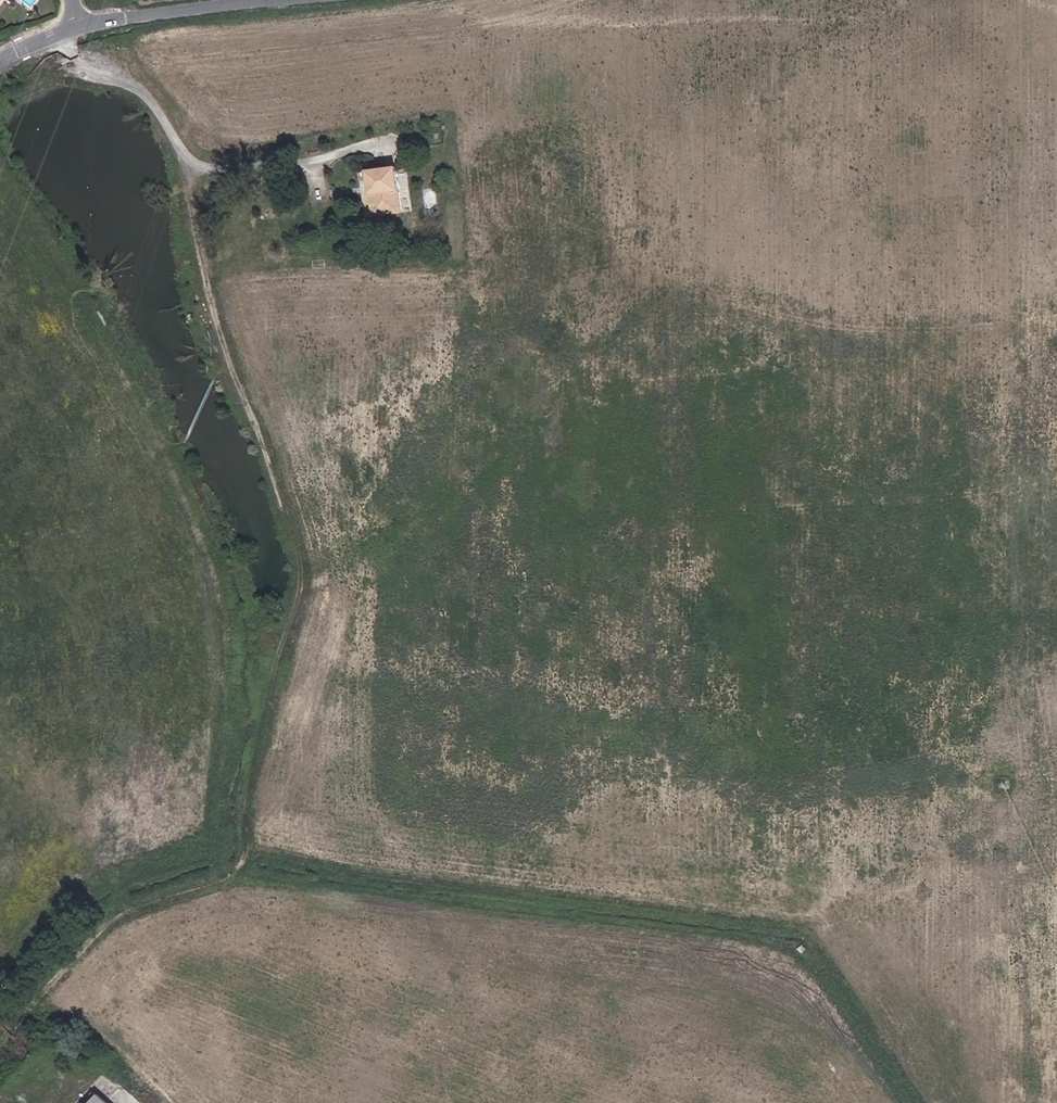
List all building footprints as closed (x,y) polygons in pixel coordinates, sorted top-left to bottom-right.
[(378,209),(397,208),(393,163),(367,165),(367,186),(377,185),(378,209)] [(369,209),(378,209),(377,185),(367,186),(368,194),(369,209)] [(99,279),(106,275),(101,266),(93,271),(99,279)] [(103,1092),(93,1102),(116,1102),(103,1092)]
